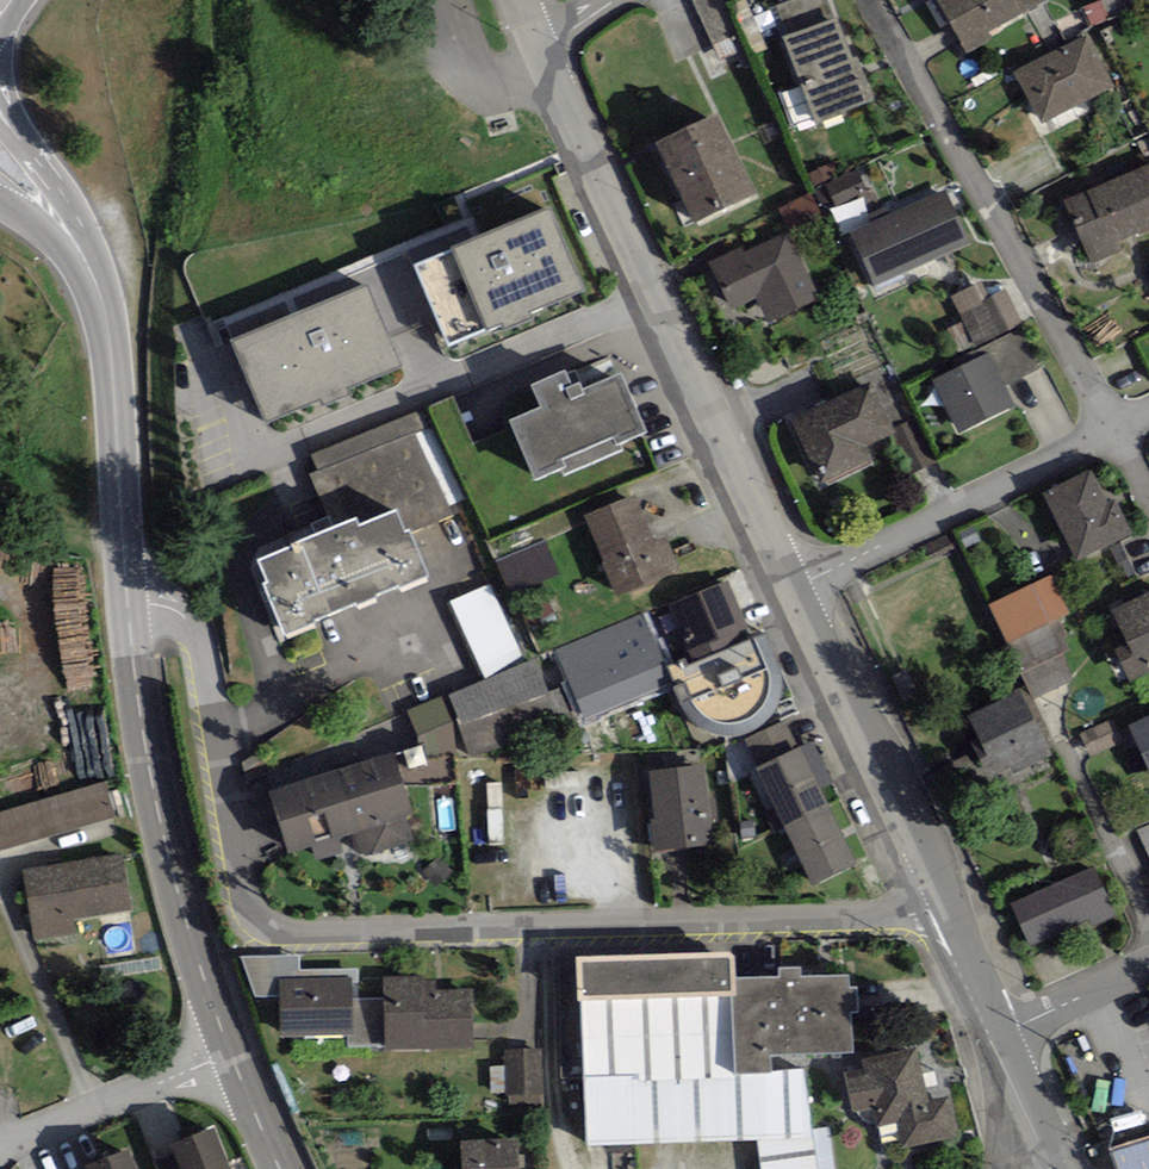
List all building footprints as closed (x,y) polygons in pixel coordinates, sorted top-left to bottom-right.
[(713,46),(744,33),(730,0),(692,0),(713,46)] [(835,18),(828,0),(790,0),(780,4),(775,6),(787,36),(835,18)] [(950,23),(936,0),(930,0),(926,2),(941,28),(950,23)] [(950,23),(967,53),(992,39),(988,33),(1045,0),(936,0),(950,23)] [(1090,25),(1107,18),(1100,0),(1083,7),(1090,25)] [(858,57),(852,59),(835,18),(787,36),(783,37),(817,123),(875,100),(858,57)] [(1087,35),(1013,72),(1039,124),(1114,87),(1087,35)] [(758,194),(717,113),(656,144),(696,224),(758,194)] [(810,172),(815,185),(837,175),(831,163),(810,172)] [(1064,200),(1091,264),(1123,250),(1119,241),(1148,229),(1148,164),(1064,200)] [(826,184),(836,206),(863,193),(853,171),(826,184)] [(874,286),(970,243),(946,189),(850,233),(874,286)] [(778,208),(788,229),(821,214),(811,193),(778,208)] [(548,204),(451,246),(453,249),(414,266),(447,344),(486,327),(488,330),(502,324),(504,330),(532,318),(529,313),(585,289),(548,204)] [(731,309),(755,297),(768,324),(821,298),(788,231),(744,252),(741,246),(708,262),(731,309)] [(972,345),(1022,322),(1006,288),(988,296),(982,282),(950,296),(972,345)] [(266,424),(402,367),(366,284),(231,341),(266,424)] [(963,357),(968,366),(988,355),(1004,388),(1042,369),(1021,328),(963,357)] [(1004,388),(988,355),(968,366),(935,381),(960,432),(1013,406),(1004,388)] [(532,384),(541,407),(509,421),(535,480),(561,469),(564,475),(623,450),(620,444),(647,432),(621,373),(582,390),(579,383),(573,386),(566,370),(532,384)] [(871,382),(790,419),(814,469),(819,467),(827,486),(876,463),(868,445),(894,432),(893,428),(871,382)] [(424,408),(311,456),(318,472),(310,475),(332,527),(356,517),(359,525),(396,509),(406,532),(409,531),(410,534),(454,515),(450,505),(463,500),(424,408)] [(1043,493),(1078,561),(1132,534),(1113,498),(1106,501),(1090,469),(1043,493)] [(664,536),(654,541),(635,495),(585,515),(604,562),(602,563),(617,597),(679,570),(664,536)] [(268,582),(263,584),(285,636),(316,623),(315,620),(356,602),(358,607),(377,599),(375,595),(397,586),(398,590),(429,577),(410,534),(409,531),(406,532),(396,509),(359,525),(356,517),(332,527),(292,544),(293,546),(258,560),(268,582)] [(495,562),(511,597),(560,575),(544,540),(495,562)] [(1070,613),(1051,575),(989,605),(1008,643),(1059,618),(1070,613)] [(727,580),(668,603),(692,662),(751,639),(727,580)] [(485,679),(525,663),(491,583),(450,601),(485,679)] [(1111,610),(1128,643),(1114,650),(1130,682),(1148,673),(1148,592),(1111,610)] [(671,684),(641,613),(555,650),(585,720),(671,684)] [(1069,650),(1063,637),(1068,635),(1059,618),(1008,643),(1021,673),(1063,653),(1069,650)] [(765,634),(751,639),(692,662),(688,665),(686,658),(666,666),(676,696),(682,708),(692,721),(701,727),(716,734),(729,737),(745,735),(758,729),(767,722),(775,712),(780,702),(782,685),(781,672),(765,634)] [(1063,653),(1021,673),(1034,700),(1076,679),(1063,653)] [(485,679),(449,694),(458,718),(456,719),(465,745),(470,758),(574,723),(560,687),(548,691),(535,659),(525,663),(485,679)] [(996,774),(1010,767),(1013,773),(1051,755),(1020,691),(968,717),(996,774)] [(428,757),(465,745),(456,719),(458,718),(449,694),(407,711),(428,757)] [(1148,767),(1148,716),(1129,725),(1148,767)] [(1112,719),(1079,734),(1090,757),(1122,743),(1112,719)] [(758,768),(798,747),(784,720),(744,740),(758,768)] [(783,826),(826,805),(818,788),(832,781),(812,740),(798,747),(758,768),(755,769),(783,826)] [(394,753),(269,792),(288,853),(310,846),(315,861),(343,852),(339,837),(353,833),(359,854),(364,852),(365,856),(408,843),(407,839),(412,837),(406,817),(413,815),(394,753)] [(654,852),(659,852),(713,846),(704,765),(650,771),(655,820),(650,820),(654,852)] [(115,817),(104,780),(0,811),(0,851),(115,817)] [(814,885),(857,863),(826,805),(783,826),(814,885)] [(756,836),(755,821),(739,822),(740,837),(756,836)] [(1137,832),(1148,858),(1148,826),(1137,832)] [(122,855),(24,870),(35,940),(77,934),(75,918),(131,909),(122,855)] [(1094,866),(1010,903),(1029,946),(1088,920),(1092,929),(1117,918),(1113,909),(1094,866)] [(734,951),(576,956),(578,1001),(581,1000),(588,1145),(757,1140),(812,1139),(811,1130),(807,1069),(771,1070),(771,1073),(735,1074),(731,995),(735,995),(735,979),(734,951)] [(299,956),(242,957),(256,996),(278,995),(278,980),(349,977),(350,999),(358,999),(358,969),(300,969),(299,956)] [(770,1055),(852,1053),(851,1013),(859,1013),(858,987),(850,988),(849,975),(801,977),(801,967),(779,967),(779,977),(735,979),(735,995),(735,1074),(771,1073),(771,1070),(770,1055)] [(358,999),(350,999),(349,977),(278,980),(278,995),(280,1038),(347,1035),(348,1047),(384,1046),(382,998),(358,999)] [(421,977),(382,979),(382,998),(384,1046),(384,1051),(474,1048),(472,988),(436,990),(435,982),(421,982),(421,977)] [(902,1148),(959,1136),(951,1096),(928,1101),(917,1047),(862,1058),(864,1068),(844,1071),(852,1112),(858,1112),(860,1116),(864,1120),(870,1123),(875,1122),(876,1127),(896,1122),(902,1148)] [(544,1094),(542,1048),(503,1050),(504,1066),(505,1093),(505,1095),(510,1095),(510,1109),(541,1108),(541,1094),(544,1094)] [(492,1093),(505,1093),(504,1066),(490,1067),(492,1093)] [(811,1130),(812,1139),(817,1168),(835,1168),(830,1127),(811,1130)] [(214,1128),(169,1146),(174,1158),(179,1168),(231,1168),(214,1128)] [(461,1141),(463,1168),(519,1168),(516,1136),(461,1141)] [(1108,1148),(1114,1168),(1148,1168),(1148,1137),(1108,1148)] [(812,1139),(757,1140),(761,1168),(817,1168),(812,1139)] [(129,1150),(86,1167),(87,1168),(136,1168),(129,1150)] [(174,1158),(156,1166),(158,1168),(179,1168),(174,1158)]
